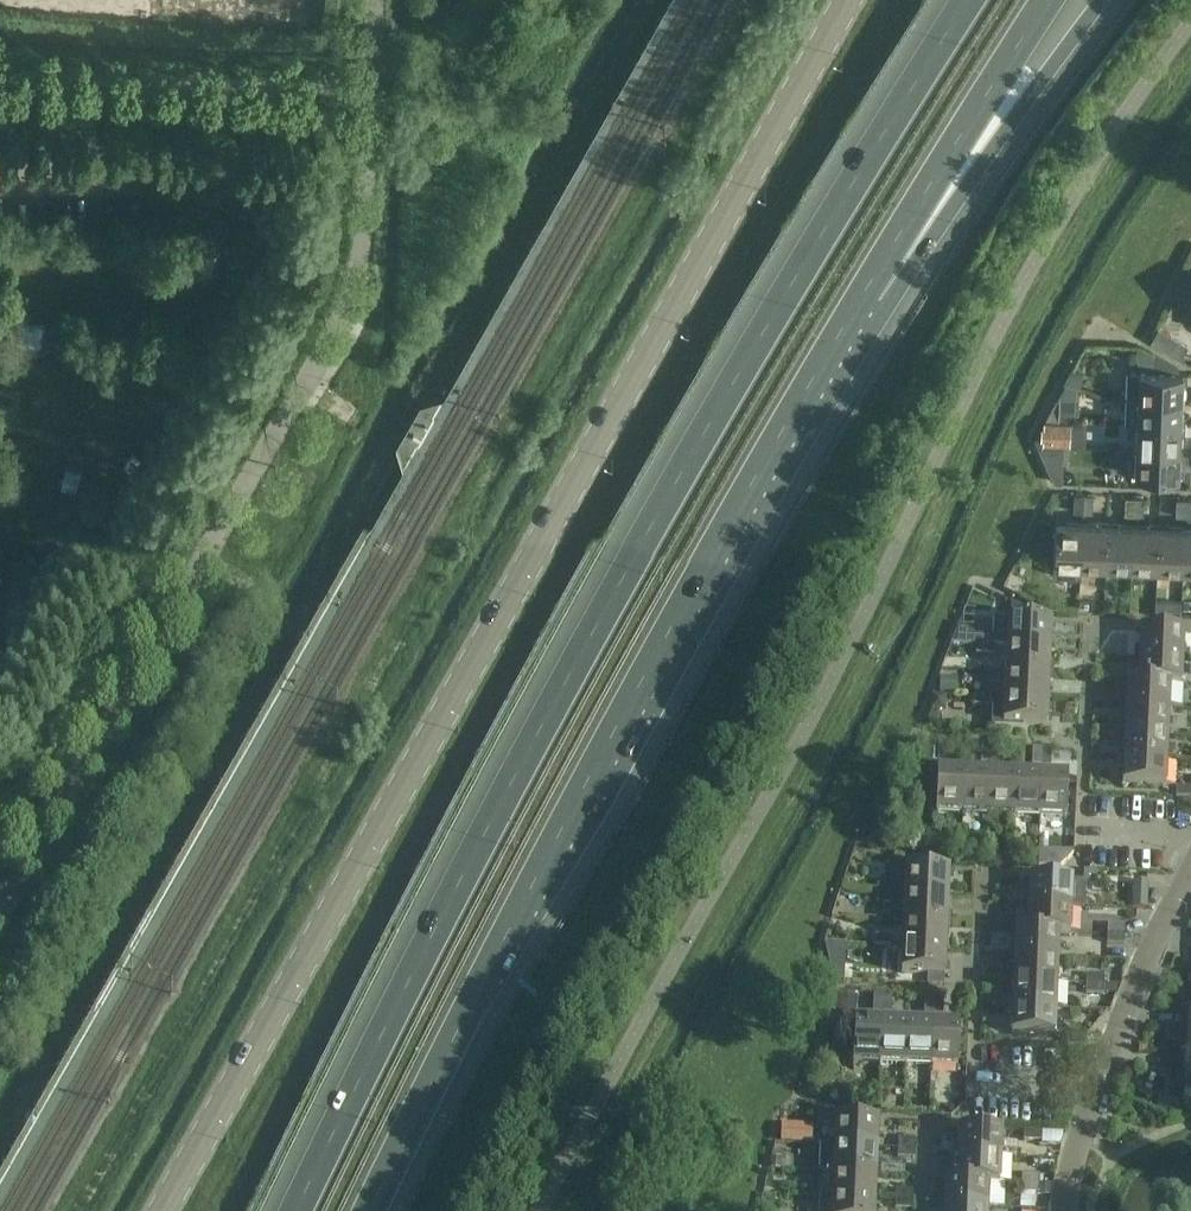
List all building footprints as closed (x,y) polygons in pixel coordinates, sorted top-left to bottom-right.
[(1181,401),(1182,375),(1182,374),(1142,373),(1142,371),(1127,371),(1127,399),(1181,401)] [(1180,427),(1181,401),(1127,399),(1126,423),(1137,423),(1136,425),(1180,427)] [(1060,401),(1059,421),(1074,421),(1075,405),(1070,400),(1060,400),(1060,401)] [(1044,422),(1043,445),(1070,446),(1071,423),(1044,422)] [(1179,453),(1180,427),(1136,425),(1136,451),(1179,453)] [(1136,451),(1135,477),(1145,477),(1178,479),(1179,453),(1136,451)] [(1082,514),(1083,497),(1074,496),(1073,513),(1082,514)] [(1083,497),(1082,514),(1092,514),(1093,497),(1083,497)] [(1134,516),(1135,499),(1125,499),(1124,515),(1134,516)] [(1135,499),(1134,516),(1143,516),(1144,499),(1135,499)] [(1185,518),(1185,501),(1176,501),(1176,517),(1185,518)] [(1081,566),(1082,523),(1055,522),(1054,565),(1053,576),(1080,578),(1081,566)] [(1107,524),(1082,523),(1081,566),(1106,567),(1107,524)] [(1134,526),(1107,524),(1106,567),(1132,568),(1134,526)] [(1132,568),(1157,570),(1159,527),(1134,526),(1132,568)] [(1184,528),(1159,527),(1157,570),(1182,571),(1184,528)] [(1182,571),(1190,571),(1190,528),(1184,528),(1182,571)] [(1051,622),(1042,622),(1002,620),(994,620),(993,637),(976,636),(976,646),(993,647),(1006,647),(1050,649),(1051,622)] [(1182,659),(1183,633),(1183,632),(1140,630),(1139,657),(1182,659)] [(993,647),(976,646),(975,655),(992,655),(993,647)] [(1049,674),(1050,649),(1006,647),(1005,673),(1049,674)] [(1139,657),(1138,682),(1138,683),(1170,684),(1170,685),(1181,685),(1182,659),(1139,657)] [(1047,700),(1049,674),(1005,673),(1004,698),(1047,700)] [(1169,710),(1170,685),(1170,684),(1138,683),(1138,682),(1126,681),(1125,708),(1169,710)] [(974,697),(990,698),(991,688),(974,687),(974,697)] [(1047,700),(1004,698),(990,698),(974,697),(973,706),(990,707),(990,706),(992,706),(991,728),(1022,729),(1023,726),(1046,727),(1047,700)] [(1168,736),(1169,710),(1125,708),(1124,734),(1168,736)] [(1167,761),(1168,736),(1124,734),(1123,760),(1167,761)] [(937,762),(947,762),(948,746),(938,745),(937,762)] [(990,764),(991,747),(981,747),(980,764),(990,764)] [(991,747),(990,764),(999,764),(1000,748),(991,747)] [(1041,766),(1042,749),(1032,749),(1031,766),(1041,766)] [(1042,749),(1041,766),(1050,766),(1051,749),(1042,749)] [(1167,761),(1123,760),(1122,786),(1166,788),(1167,761)] [(962,816),(964,772),(937,771),(936,815),(962,816)] [(990,773),(964,772),(962,816),(988,816),(990,773)] [(988,816),(1014,817),(1015,774),(990,773),(988,816)] [(1014,817),(1039,818),(1041,775),(1015,774),(1014,817)] [(1041,775),(1039,818),(1066,819),(1067,776),(1041,775)] [(1175,797),(1190,798),(1190,789),(1175,789),(1175,797)] [(947,898),(949,871),(905,869),(904,896),(947,898)] [(1028,879),(1027,906),(1071,908),(1071,907),(1083,908),(1084,882),(1072,881),(1028,879)] [(1135,882),(1134,908),(1146,909),(1147,883),(1135,882)] [(876,895),(893,895),(893,886),(877,885),(876,895)] [(893,895),(876,895),(876,904),(893,904),(893,895)] [(904,896),(903,922),(946,924),(947,898),(904,896)] [(1027,906),(1026,931),(1026,932),(1058,933),(1058,934),(1070,934),(1071,908),(1027,906)] [(945,949),(946,924),(903,922),(902,947),(945,949)] [(1107,935),(1124,936),(1125,926),(1108,925),(1107,935)] [(1057,958),(1058,934),(1058,933),(1026,932),(1026,931),(1015,931),(1014,957),(1057,958)] [(1124,936),(1107,935),(1107,944),(1124,945),(1124,936)] [(874,946),(891,947),(891,937),(874,936),(874,946)] [(891,947),(874,946),(873,955),(890,956),(891,947)] [(902,947),(900,974),(905,974),(918,975),(944,976),(945,949),(902,947)] [(1056,984),(1057,958),(1014,957),(1013,982),(1056,984)] [(1086,985),(1103,985),(1103,976),(1086,975),(1086,985)] [(1055,1010),(1056,984),(1013,982),(1012,1008),(1055,1010)] [(1103,985),(1086,985),(1086,994),(1102,995),(1103,985)] [(881,1013),(882,996),(873,995),(872,1012),(881,1013)] [(882,996),(881,1013),(891,1013),(892,996),(882,996)] [(932,1015),(933,998),(924,998),(923,1015),(932,1015)] [(933,998),(932,1015),(942,1015),(943,999),(933,998)] [(1055,1010),(1012,1008),(1011,1034),(1054,1036),(1055,1010)] [(1190,1056),(1190,1013),(1182,1013),(1180,1037),(1186,1037),(1185,1055),(1180,1055),(1180,1056),(1190,1056)] [(878,1065),(880,1022),(854,1020),(852,1064),(878,1065)] [(906,1023),(880,1022),(878,1065),(904,1066),(906,1023)] [(932,1024),(906,1023),(904,1066),(930,1067),(932,1024)] [(932,1024),(930,1067),(957,1069),(959,1025),(932,1024)] [(1084,1047),(1084,1037),(1067,1037),(1067,1046),(1084,1047)] [(1184,1099),(1190,1100),(1190,1056),(1180,1056),(1179,1080),(1185,1080),(1184,1099)] [(876,1146),(877,1122),(878,1120),(834,1119),(833,1144),(876,1146)] [(957,1128),(956,1155),(1000,1157),(1002,1130),(957,1128)] [(1040,1141),(1040,1132),(1024,1131),(1023,1140),(1040,1141)] [(897,1147),(914,1148),(915,1140),(898,1139),(897,1147)] [(875,1173),(876,1146),(833,1144),(833,1145),(821,1144),(819,1170),(832,1171),(875,1173)] [(914,1148),(897,1147),(897,1158),(914,1158),(914,1148)] [(956,1155),(955,1180),(955,1181),(987,1182),(987,1183),(999,1184),(1000,1157),(956,1155)] [(874,1199),(875,1173),(832,1171),(831,1197),(874,1199)] [(1021,1184),(1038,1185),(1038,1175),(1022,1174),(1021,1184)] [(986,1208),(987,1183),(987,1182),(955,1181),(955,1180),(944,1179),(943,1206),(986,1208)] [(1038,1185),(1021,1184),(1021,1193),(1038,1194),(1038,1185)] [(895,1199),(912,1200),(912,1191),(895,1190),(895,1199)] [(831,1197),(819,1196),(819,1210),(873,1210),(874,1199),(831,1197)] [(912,1200),(895,1199),(895,1209),(912,1210),(912,1200)]
